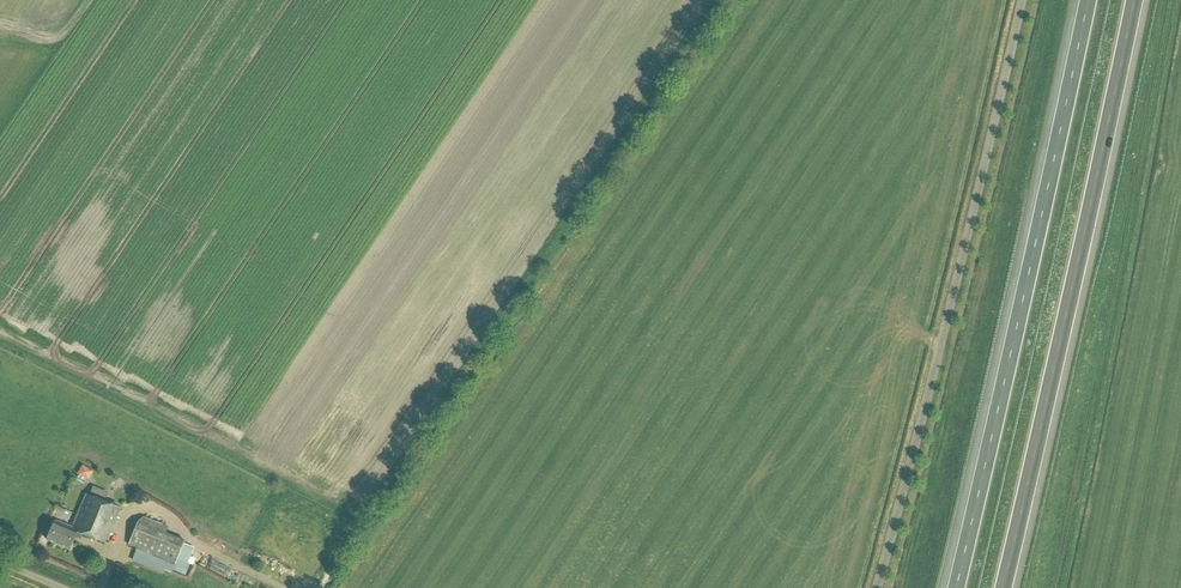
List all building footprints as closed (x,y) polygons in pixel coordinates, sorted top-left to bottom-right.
[(82,472),(94,479),(99,469),(87,463),(82,472)] [(107,504),(111,495),(94,487),(90,496),(88,496),(73,531),(55,523),(47,540),(70,550),(78,532),(106,544),(121,510),(107,504)] [(59,515),(69,519),(73,507),(77,508),(80,500),(65,495),(59,515)] [(169,527),(143,516),(140,523),(139,522),(129,545),(138,549),(133,560),(162,573),(167,562),(175,566),(178,560),(188,564),(196,548),(185,543),(186,540),(167,532),(169,527)]
